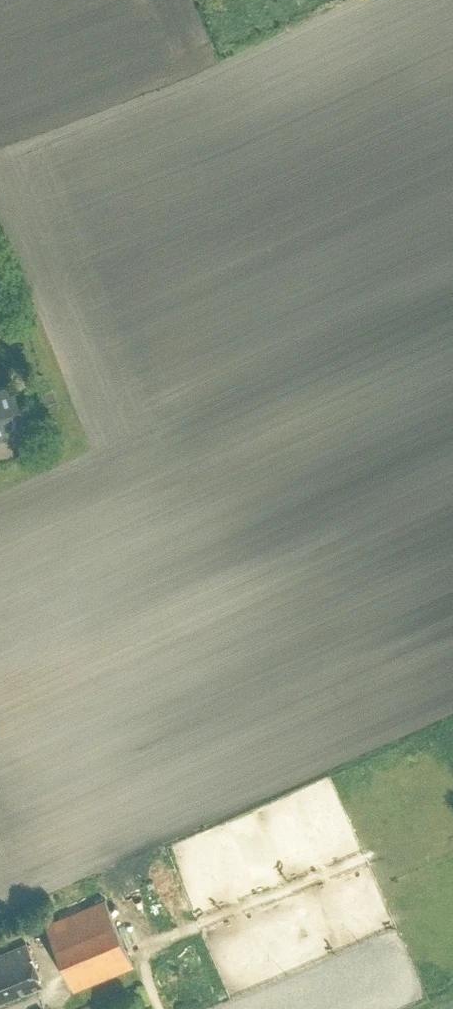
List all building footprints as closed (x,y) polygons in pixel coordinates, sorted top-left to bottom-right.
[(27,426),(10,381),(0,384),(0,436),(27,426)] [(105,897),(45,923),(73,989),(133,963),(105,897)] [(44,985),(26,942),(0,953),(0,1003),(44,985)]
